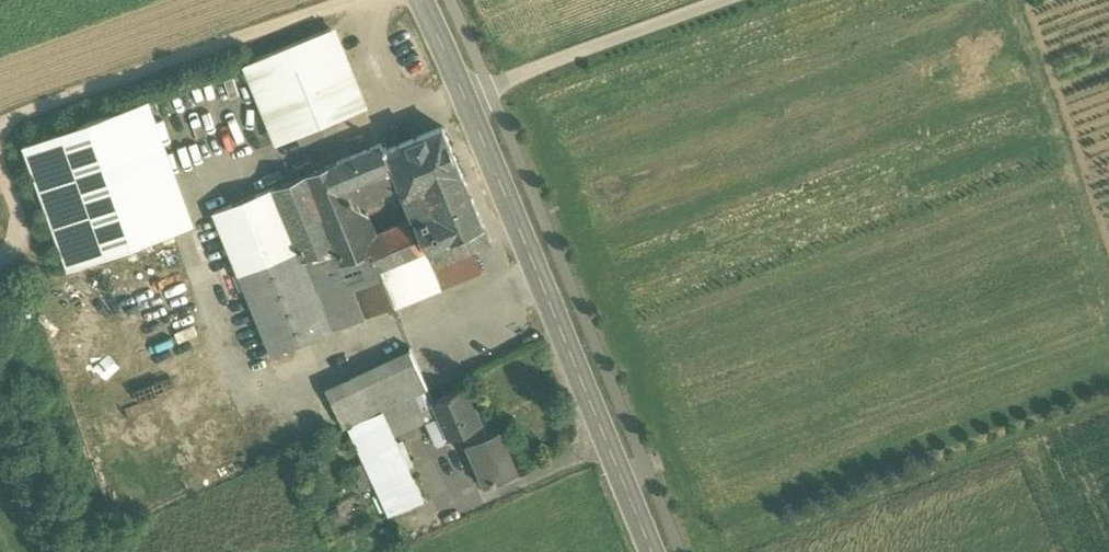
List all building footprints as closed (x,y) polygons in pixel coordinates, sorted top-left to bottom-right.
[(331,30),(245,66),(268,122),(310,104),(321,128),(368,109),(356,78),(351,79),(331,30)] [(127,108),(24,146),(69,270),(172,233),(127,108)] [(443,128),(395,148),(392,141),(382,145),(398,186),(405,202),(414,224),(425,251),(451,241),(483,228),(443,128)] [(382,145),(337,164),(354,204),(382,193),(398,186),(382,145)] [(337,164),(275,189),(303,260),(317,255),(334,247),(366,234),(359,218),(354,204),(337,164)] [(398,186),(382,193),(388,208),(405,202),(398,186)] [(303,260),(275,189),(214,215),(271,356),(332,331),(303,260)] [(376,239),(366,215),(359,218),(366,234),(369,242),(376,239)] [(376,239),(369,242),(373,251),(380,270),(425,251),(414,224),(376,239)] [(483,228),(451,241),(458,258),(472,253),(491,245),(483,228)] [(366,234),(334,247),(341,264),(373,251),(369,242),(366,234)] [(451,241),(425,251),(432,269),(458,258),(451,241)] [(334,247),(317,255),(326,277),(343,270),(341,264),(334,247)] [(373,251),(341,264),(343,270),(351,289),(383,276),(380,270),(373,251)] [(425,251),(380,270),(383,276),(395,306),(439,288),(432,269),(425,251)] [(458,258),(432,269),(439,288),(440,290),(480,274),(472,253),(458,258)] [(343,270),(326,277),(317,255),(303,260),(332,331),(395,306),(383,276),(351,289),(343,270)] [(382,412),(428,390),(413,356),(332,393),(348,427),(382,412)] [(434,402),(432,403),(439,418),(449,440),(467,433),(482,426),(483,426),(475,408),(474,409),(465,389),(434,402)] [(428,390),(382,412),(394,438),(439,418),(432,403),(434,402),(428,390)] [(382,412),(348,427),(389,517),(424,502),(394,438),(382,412)] [(499,433),(487,438),(482,426),(467,433),(472,445),(467,447),(486,488),(517,475),(499,433)]
